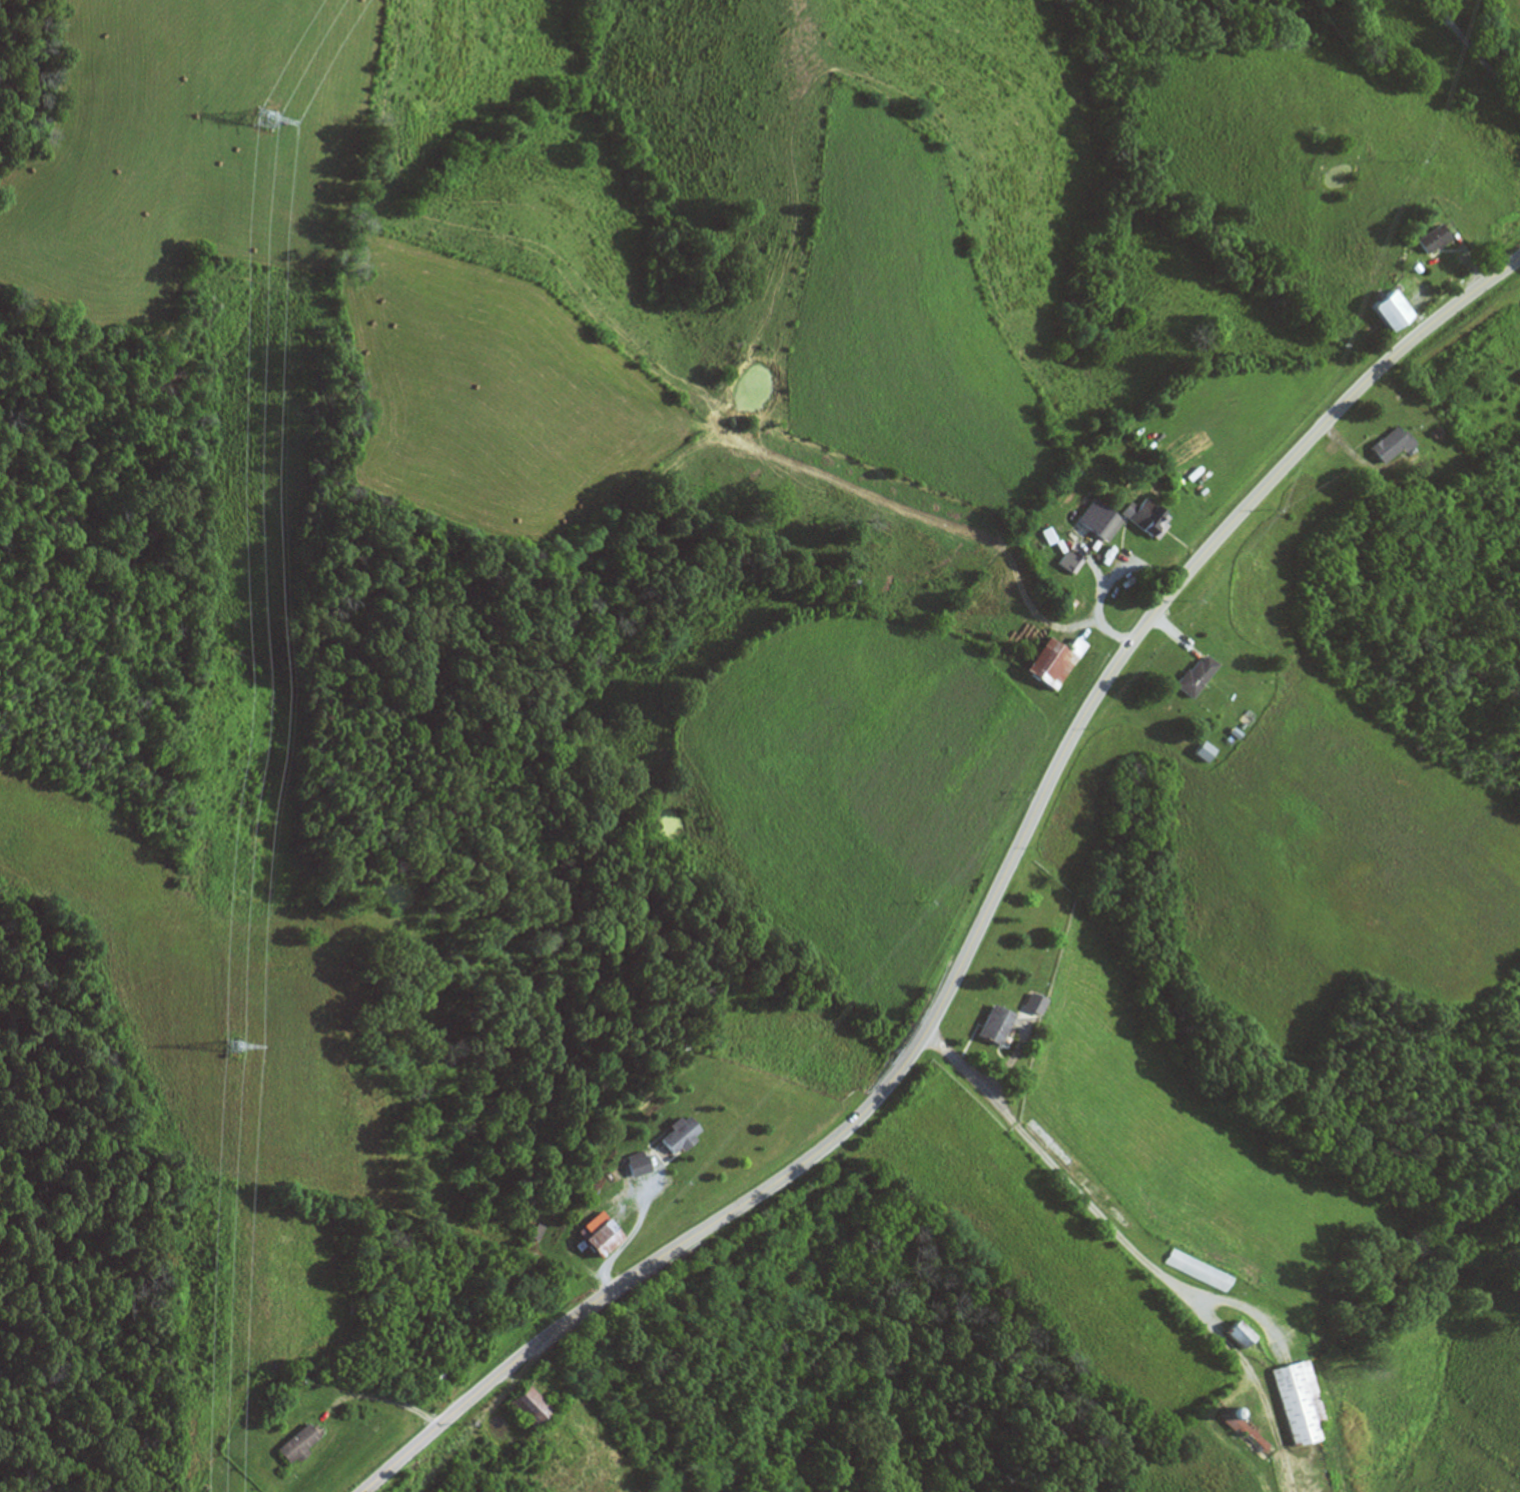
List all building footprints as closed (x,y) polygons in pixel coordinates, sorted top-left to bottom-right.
[(1418,240),(1428,257),(1454,240),(1444,224),(1418,240)] [(1375,310),(1396,334),(1417,316),(1395,292),(1375,310)] [(1372,446),(1385,466),(1418,445),(1405,424),(1372,446)] [(1173,474),(1183,464),(1176,458),(1166,468),(1173,474)] [(1130,501),(1121,514),(1158,539),(1174,516),(1145,496),(1138,506),(1130,501)] [(1090,529),(1107,542),(1124,521),(1107,507),(1090,529)] [(1057,690),(1090,644),(1079,636),(1070,648),(1052,635),(1028,669),(1057,690)] [(1195,699),(1222,665),(1205,651),(1178,685),(1195,699)] [(1017,1012),(994,1004),(982,1036),(1005,1045),(1017,1012)] [(672,1129),(673,1129),(661,1141),(677,1157),(703,1131),(687,1114),(672,1129)] [(652,1171),(644,1151),(627,1157),(635,1177),(652,1171)] [(586,1227),(592,1233),(586,1239),(605,1258),(628,1236),(602,1210),(586,1227)] [(1166,1263),(1225,1293),(1232,1277),(1173,1248),(1166,1263)] [(1255,1338),(1238,1321),(1228,1332),(1245,1349),(1255,1338)] [(1272,1369),(1294,1448),(1322,1440),(1318,1424),(1324,1422),(1308,1360),(1272,1369)] [(556,1409),(531,1385),(511,1404),(536,1429),(556,1409)] [(323,1437),(310,1423),(279,1450),(293,1466),(310,1451),(309,1449),(323,1437)]
